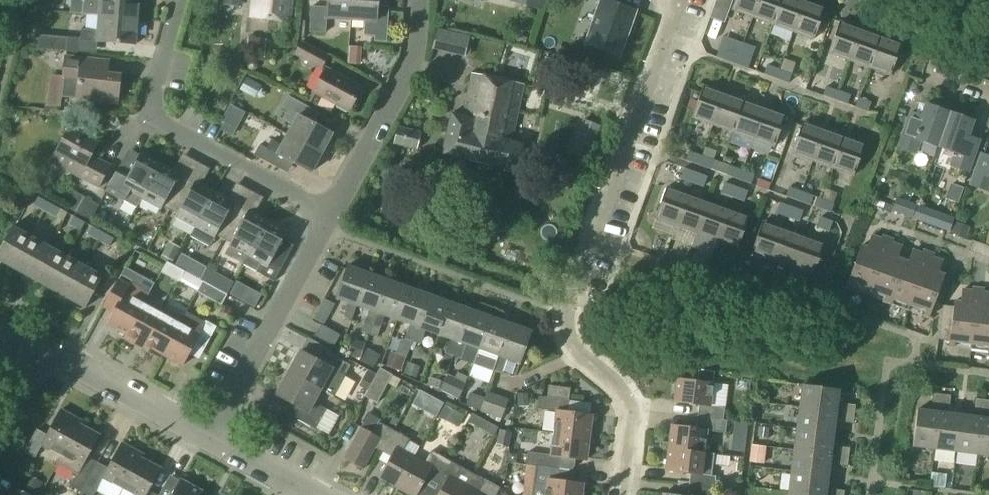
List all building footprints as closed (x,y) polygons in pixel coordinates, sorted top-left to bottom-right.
[(137,20),(138,0),(83,0),(82,16),(99,17),(137,20)] [(288,22),(290,0),(251,0),(249,17),(288,22)] [(349,21),(351,0),(327,0),(326,8),(311,7),(309,32),(325,33),(326,19),(349,21)] [(349,21),(364,22),(363,36),(373,37),(373,42),(384,42),(387,12),(376,11),(376,0),(351,0),(349,21)] [(585,43),(620,56),(636,11),(613,3),(614,0),(601,0),(585,43)] [(731,9),(734,2),(727,0),(716,0),(712,12),(728,18),(731,9)] [(752,17),(758,0),(735,0),(734,2),(731,9),(752,17)] [(752,17),(772,24),(781,0),(758,0),(752,17)] [(799,0),(781,0),(772,24),(793,32),(804,2),(799,0)] [(804,2),(793,32),(814,39),(824,9),(804,2)] [(98,30),(80,29),(79,43),(135,46),(137,20),(99,17),(98,30)] [(849,60),(860,29),(839,22),(828,52),(849,60)] [(870,67),(881,37),(860,29),(849,60),(870,67)] [(38,35),(37,49),(67,51),(68,37),(38,35)] [(902,45),(881,37),(870,67),(891,75),(902,45)] [(294,54),(320,68),(326,56),(300,43),(294,54)] [(723,60),(734,64),(738,55),(726,51),(723,60)] [(749,59),(738,55),(734,64),(746,68),(749,59)] [(116,104),(119,78),(97,76),(98,63),(65,59),(61,98),(116,104)] [(768,66),(764,75),(776,79),(779,70),(768,66)] [(313,91),(348,111),(360,88),(325,69),(313,91)] [(779,70),(776,79),(787,83),(790,74),(779,70)] [(440,155),(468,162),(474,135),(476,135),(489,78),(471,74),(461,116),(450,113),(440,155)] [(245,75),(238,87),(252,95),(259,83),(245,75)] [(474,135),(468,162),(514,172),(520,144),(509,142),(522,86),(489,78),(476,135),(474,135)] [(437,86),(422,82),(418,98),(433,102),(437,86)] [(823,96),(834,100),(838,91),(826,87),(823,96)] [(692,117),(713,125),(723,95),(703,88),(692,117)] [(849,95),(838,91),(834,100),(846,104),(849,95)] [(713,125),(734,132),(744,103),(723,95),(713,125)] [(293,125),(287,136),(321,154),(332,134),(307,121),(313,111),(288,97),(282,107),(287,110),(282,119),(293,125)] [(858,99),(855,108),(866,112),(870,103),(858,99)] [(74,113),(75,102),(63,100),(62,112),(74,113)] [(744,103),(734,132),(754,139),(765,110),(744,103)] [(937,147),(949,113),(927,105),(923,117),(911,113),(899,146),(918,153),(922,141),(937,147)] [(786,117),(765,110),(754,139),(775,147),(786,117)] [(949,113),(937,147),(956,154),(952,166),(969,172),(980,142),(969,137),(974,122),(949,113)] [(579,132),(593,138),(598,126),(583,120),(579,132)] [(235,128),(223,122),(222,124),(219,129),(231,135),(235,128)] [(792,153),(813,160),(823,131),(803,124),(792,153)] [(391,144),(415,150),(419,132),(395,127),(391,144)] [(97,146),(68,130),(50,162),(98,188),(109,168),(90,158),(97,146)] [(823,131),(813,160),(834,168),(844,138),(823,131)] [(321,154),(287,136),(281,146),(271,140),(266,149),(259,145),(253,155),(280,170),(286,160),(311,173),(321,154)] [(865,146),(844,138),(834,168),(854,175),(865,146)] [(199,173),(204,160),(176,151),(171,164),(199,173)] [(687,161),(698,165),(701,156),(690,152),(687,161)] [(982,154),(970,185),(987,191),(988,186),(988,156),(982,154)] [(139,199),(158,165),(139,155),(127,177),(116,171),(105,192),(134,208),(139,199)] [(701,156),(698,165),(710,169),(713,160),(701,156)] [(161,205),(168,210),(183,183),(175,179),(177,176),(158,165),(139,199),(158,209),(161,205)] [(680,178),(691,182),(695,172),(683,167),(680,178)] [(728,176),(740,180),(743,171),(732,167),(728,176)] [(743,171),(740,180),(751,184),(754,175),(743,171)] [(707,176),(695,172),(691,182),(703,187),(707,176)] [(416,220),(425,185),(388,176),(379,211),(416,220)] [(733,197),(737,187),(724,182),(720,193),(733,197)] [(191,188),(183,183),(168,210),(175,214),(173,217),(194,228),(213,195),(193,184),(191,188)] [(671,230),(674,231),(687,195),(666,187),(655,219),(672,225),(671,230)] [(748,191),(737,187),(733,197),(744,202),(748,191)] [(787,197),(798,202),(801,193),(790,189),(787,197)] [(66,208),(82,216),(85,211),(91,215),(96,205),(74,193),(66,208)] [(801,193),(798,202),(809,206),(812,197),(801,193)] [(231,205),(213,195),(194,228),(189,238),(207,248),(214,235),(222,239),(237,213),(229,208),(231,205)] [(678,227),(696,234),(708,202),(687,195),(674,231),(677,232),(678,227)] [(33,206),(43,212),(48,202),(38,197),(33,206)] [(896,197),(891,210),(912,218),(916,205),(896,197)] [(833,204),(822,200),(819,209),(830,213),(833,204)] [(48,202),(43,212),(56,218),(61,209),(48,202)] [(708,202),(696,234),(714,240),(712,245),(715,246),(728,210),(708,202)] [(787,217),(791,206),(779,202),(775,213),(787,217)] [(803,211),(791,206),(787,217),(799,222),(803,211)] [(728,210),(715,246),(718,247),(720,242),(737,249),(749,217),(728,210)] [(237,213),(222,239),(229,243),(227,246),(229,247),(224,256),(242,266),(247,257),(266,224),(246,213),(244,217),(237,213)] [(69,225),(80,232),(85,223),(74,216),(69,225)] [(935,226),(950,232),(954,221),(938,216),(935,226)] [(815,228),(828,232),(832,221),(820,217),(815,228)] [(954,221),(950,232),(963,237),(967,226),(954,221)] [(769,266),(783,229),(762,222),(750,254),(768,260),(766,265),(769,266)] [(284,234),(266,224),(247,257),(242,266),(272,282),(282,265),(270,259),(284,234)] [(130,237),(142,242),(148,231),(136,225),(130,237)] [(87,235),(97,241),(102,232),(92,226),(87,235)] [(12,269),(29,237),(11,228),(0,248),(0,263),(12,269)] [(803,237),(783,229),(769,266),(772,267),(774,262),(792,269),(803,237)] [(102,232),(97,241),(109,248),(114,238),(102,232)] [(845,288),(866,296),(886,241),(872,236),(867,249),(861,246),(845,288)] [(12,269),(30,279),(48,248),(29,237),(12,269)] [(795,270),(812,276),(824,244),(803,237),(792,269),(790,274),(793,275),(795,270)] [(968,251),(974,253),(978,242),(972,240),(968,251)] [(866,296),(886,303),(902,261),(896,259),(901,246),(886,241),(866,296)] [(974,253),(981,255),(985,244),(978,242),(974,253)] [(987,258),(988,252),(988,246),(987,245),(985,244),(981,255),(987,258)] [(48,248),(30,279),(48,289),(65,257),(48,248)] [(886,303),(908,311),(928,256),(912,250),(907,263),(902,261),(886,303)] [(928,256),(908,311),(927,318),(943,276),(937,274),(941,261),(928,256)] [(48,289),(65,298),(83,267),(65,257),(48,289)] [(161,272),(179,282),(185,271),(167,262),(161,272)] [(83,267),(65,298),(83,308),(100,276),(83,267)] [(351,321),(356,307),(368,274),(347,267),(335,300),(348,305),(343,318),(351,321)] [(199,280),(202,281),(217,290),(223,278),(206,268),(199,280)] [(388,281),(368,274),(356,307),(369,312),(362,332),(369,335),(376,314),(388,281)] [(104,325),(124,336),(144,301),(148,293),(131,284),(131,283),(120,276),(107,298),(116,303),(104,325)] [(197,292),(221,305),(227,295),(217,290),(202,281),(197,292)] [(388,281),(376,314),(369,335),(376,338),(384,317),(396,321),(408,289),(388,281)] [(241,302),(252,308),(259,295),(248,289),(241,302)] [(408,289),(396,321),(410,326),(405,340),(413,343),(429,296),(408,289)] [(948,347),(969,350),(977,292),(961,290),(959,303),(953,302),(952,309),(949,340),(948,347)] [(969,350),(988,352),(988,294),(977,292),(969,350)] [(429,296),(413,343),(421,346),(426,332),(439,336),(450,304),(429,296)] [(144,301),(124,336),(122,340),(140,350),(162,311),(144,301)] [(450,304),(439,336),(450,340),(438,372),(446,375),(453,357),(469,311),(450,304)] [(162,311),(140,350),(158,360),(160,356),(180,321),(162,311)] [(469,311),(453,357),(461,360),(466,346),(479,351),(491,318),(469,311)] [(180,321),(160,356),(179,367),(186,354),(197,360),(215,327),(204,321),(203,323),(185,312),(180,321)] [(475,364),(493,371),(498,357),(510,325),(491,318),(479,351),(475,364)] [(314,336),(334,347),(340,335),(321,324),(314,336)] [(498,357),(493,371),(501,373),(506,360),(520,365),(531,333),(510,325),(498,357)] [(300,352),(288,374),(319,391),(332,398),(350,366),(328,354),(322,365),(300,352)] [(385,366),(399,373),(403,360),(389,356),(385,366)] [(402,373),(415,378),(419,366),(406,362),(402,373)] [(364,396),(377,403),(392,375),(379,368),(364,396)] [(319,391),(288,374),(276,396),(298,409),(293,418),(314,430),(325,409),(313,402),(319,391)] [(441,390),(458,399),(466,382),(449,374),(441,390)] [(696,418),(723,422),(725,410),(710,408),(713,384),(712,384),(713,378),(697,376),(696,382),(676,380),(673,403),(697,407),(696,418)] [(798,406),(834,411),(837,389),(801,385),(798,406)] [(547,398),(568,401),(570,390),(549,388),(547,398)] [(479,411),(500,419),(507,400),(486,392),(479,411)] [(930,407),(940,408),(942,394),(932,393),(930,407)] [(468,407),(478,411),(483,398),(473,394),(468,407)] [(942,394),(940,408),(949,409),(950,396),(942,394)] [(568,401),(547,398),(538,397),(537,410),(555,412),(552,434),(587,439),(590,417),(567,413),(568,401)] [(431,398),(424,411),(434,417),(442,404),(431,398)] [(973,412),(982,413),(984,400),(975,399),(973,412)] [(841,412),(854,414),(855,405),(842,403),(841,412)] [(437,417),(457,427),(463,414),(443,405),(437,417)] [(798,406),(795,428),(831,433),(834,411),(798,406)] [(61,456),(79,425),(81,421),(61,410),(47,436),(36,430),(23,452),(34,458),(41,445),(61,456)] [(911,448),(935,451),(939,414),(916,411),(911,448)] [(854,414),(841,412),(840,422),(853,423),(854,414)] [(467,421),(493,436),(498,427),(471,413),(467,421)] [(935,451),(956,454),(961,417),(939,414),(935,451)] [(961,417),(956,454),(977,456),(981,419),(961,417)] [(667,449),(704,454),(707,432),(726,435),(727,422),(723,422),(696,418),(694,430),(670,427),(667,449)] [(977,456),(988,458),(988,420),(981,419),(977,456)] [(381,454),(393,431),(379,423),(372,435),(361,428),(343,460),(362,471),(374,450),(381,454)] [(80,492),(96,463),(87,458),(99,436),(79,425),(61,456),(57,463),(76,474),(69,487),(80,492)] [(793,448),(829,453),(831,433),(795,428),(793,448)] [(497,444),(508,447),(511,432),(500,430),(497,444)] [(393,431),(381,454),(389,459),(378,479),(396,489),(414,458),(403,452),(410,440),(393,431)] [(526,464),(536,466),(559,469),(561,458),(584,461),(587,439),(552,434),(549,455),(527,452),(526,464)] [(745,438),(743,456),(759,457),(761,439),(745,438)] [(96,463),(80,492),(84,494),(94,494),(103,479),(122,489),(139,458),(141,455),(122,444),(108,470),(96,463)] [(835,454),(848,456),(849,448),(836,446),(835,454)] [(790,470),(826,475),(829,453),(793,448),(790,470)] [(687,486),(714,489),(722,490),(723,482),(716,481),(716,477),(701,475),(704,454),(667,449),(664,471),(689,475),(687,486)] [(414,458),(396,489),(407,494),(417,494),(426,479),(433,483),(446,460),(431,452),(425,464),(414,458)] [(513,455),(508,454),(507,462),(515,463),(516,458),(513,455)] [(848,456),(835,454),(834,464),(847,466),(848,456)] [(146,491),(159,469),(139,458),(122,489),(132,494),(153,494),(146,491)] [(437,494),(461,494),(472,475),(446,460),(433,483),(441,487),(437,494)] [(582,484),(558,481),(559,469),(536,466),(526,464),(524,481),(534,482),(533,494),(580,494),(582,484)] [(749,465),(747,476),(762,467),(749,465)] [(815,494),(823,494),(826,475),(790,470),(787,491),(815,494)] [(461,494),(495,494),(498,489),(472,475),(461,494)] [(200,492),(179,480),(171,494),(198,494),(200,492)] [(714,489),(687,486),(686,494),(714,494),(714,489)]
